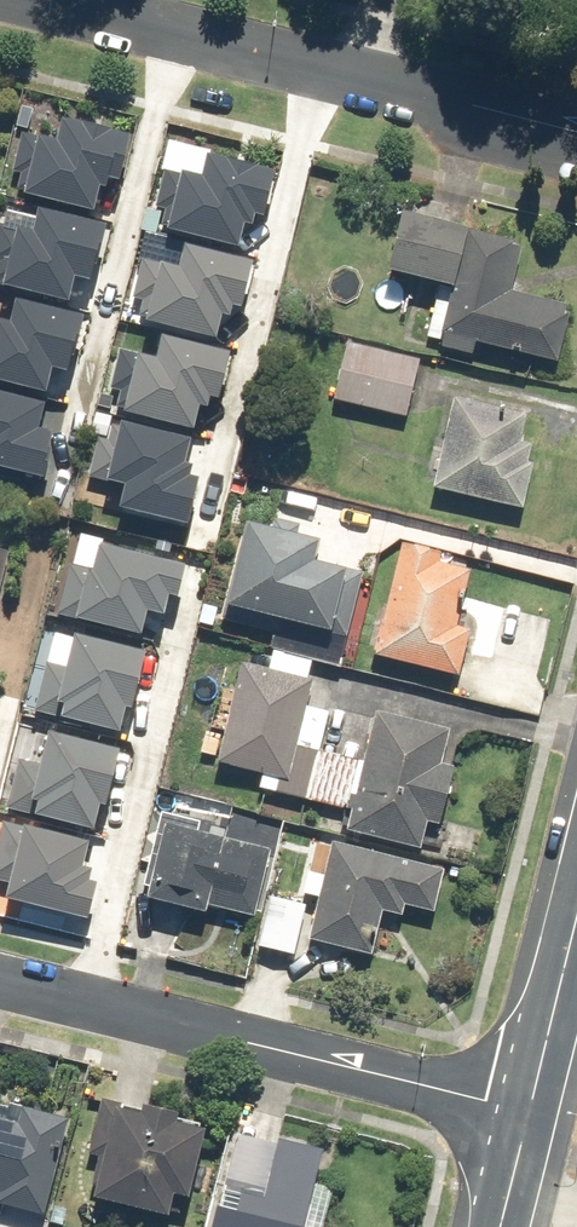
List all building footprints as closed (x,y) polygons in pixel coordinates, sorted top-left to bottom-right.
[(115,183),(125,140),(54,124),(48,149),(28,144),(17,188),(89,205),(95,178),(115,183)] [(261,219),(271,176),(201,159),(195,184),(174,179),(164,223),(235,240),(241,214),(261,219)] [(99,272),(109,229),(38,213),(32,238),(11,233),(1,277),(72,294),(78,267),(99,272)] [(515,248),(393,219),(379,277),(449,293),(435,350),(468,358),(470,348),(546,366),(560,309),(503,295),(515,248)] [(235,310),(246,268),(175,251),(169,276),(148,271),(138,315),(209,332),(215,306),(235,310)] [(79,308),(8,291),(2,316),(0,315),(0,362),(43,372),(49,345),(69,350),(79,308)] [(212,403),(223,360),(152,343),(146,368),(125,363),(115,408),(186,424),(192,398),(212,403)] [(418,363),(341,349),(330,406),(408,421),(418,363)] [(34,392),(0,384),(0,460),(36,468),(45,426),(28,422),(34,392)] [(515,443),(520,420),(449,405),(431,492),(518,510),(531,447),(515,443)] [(178,475),(185,445),(104,427),(88,499),(186,521),(196,479),(178,475)] [(314,543),(238,525),(217,612),(343,642),(358,579),(308,567),(314,543)] [(453,630),(464,575),(434,569),(437,554),(397,546),(372,660),(455,677),(464,633),(453,630)] [(172,606),(181,569),(92,547),(74,620),(134,635),(143,599),(172,606)] [(131,697),(139,657),(62,642),(56,672),(30,667),(22,710),(46,715),(45,719),(114,732),(122,695),(131,697)] [(252,789),(340,813),(353,766),(316,756),(326,717),(303,710),(310,686),(301,683),(306,665),(268,655),(263,673),(234,665),(206,768),(254,781),(252,789)] [(444,737),(371,717),(344,814),(339,832),(414,853),(421,829),(433,832),(445,788),(431,784),(444,737)] [(113,749),(35,734),(29,764),(4,759),(0,779),(0,804),(19,807),(18,811),(88,825),(95,787),(105,789),(113,749)] [(76,912),(85,875),(55,868),(64,832),(4,817),(0,835),(0,893),(76,912)] [(157,837),(144,909),(200,919),(202,912),(251,921),(263,856),(157,837)] [(401,910),(433,916),(441,874),(324,851),(306,941),(371,953),(378,914),(400,918),(401,910)] [(302,911),(266,903),(255,954),(292,962),(302,911)] [(201,1130),(99,1102),(83,1159),(98,1163),(86,1206),(159,1226),(166,1201),(181,1205),(201,1130)] [(68,1121),(22,1107),(13,1134),(0,1130),(0,1213),(36,1224),(68,1121)] [(331,1196),(312,1190),(319,1165),(232,1138),(205,1226),(321,1226),(331,1196)]
